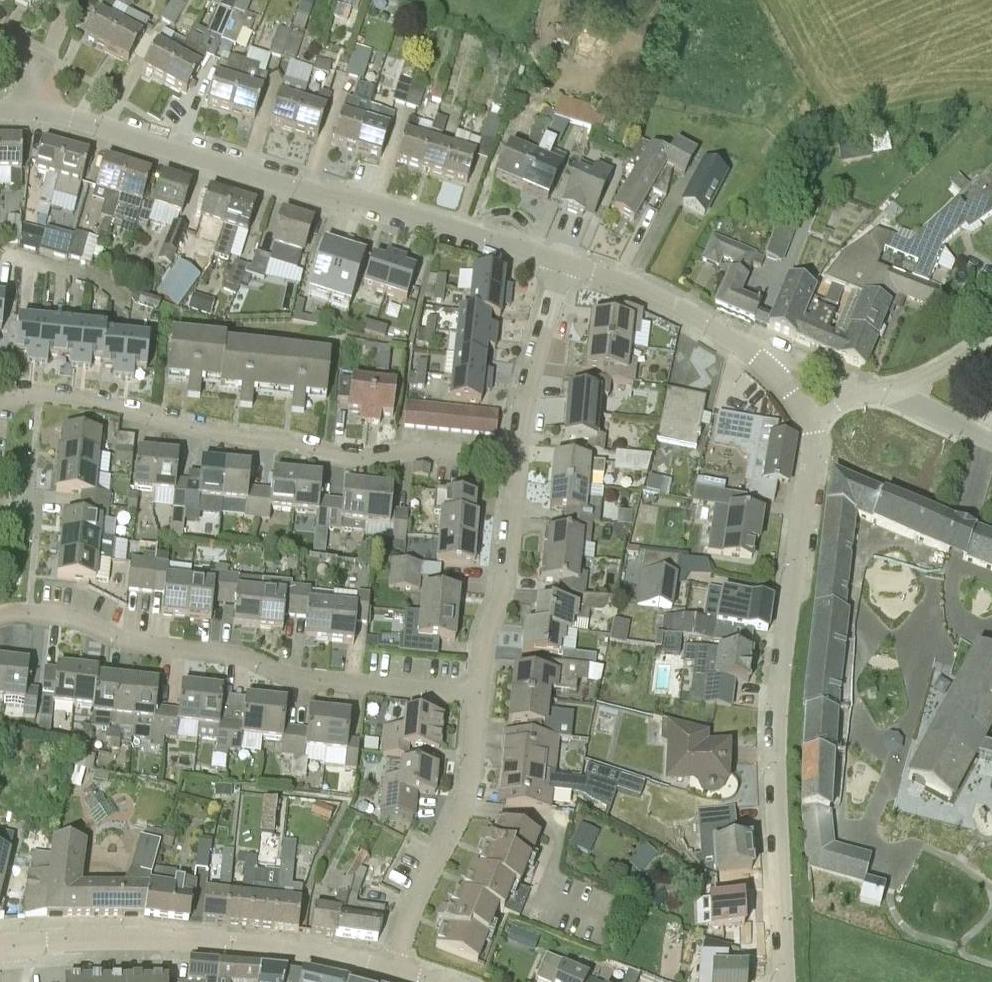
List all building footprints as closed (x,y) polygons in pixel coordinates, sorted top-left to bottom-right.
[(30,9),(35,0),(14,0),(30,9)] [(129,10),(118,4),(111,0),(106,0),(85,39),(106,50),(122,24),(121,23),(129,10)] [(129,10),(132,3),(127,0),(120,0),(118,4),(129,10)] [(174,26),(187,3),(181,0),(171,0),(161,19),(174,26)] [(298,12),(309,16),(313,0),(302,0),(298,12)] [(249,7),(237,1),(233,10),(245,15),(249,7)] [(397,17),(413,23),(417,8),(402,2),(397,17)] [(336,3),(331,16),(345,21),(349,7),(336,3)] [(221,39),(233,10),(220,4),(208,34),(221,39)] [(106,50),(128,62),(149,21),(129,10),(121,23),(122,24),(106,50)] [(242,28),(247,16),(233,10),(221,39),(235,45),(242,28)] [(579,19),(564,14),(555,40),(570,45),(579,19)] [(242,28),(251,31),(256,20),(247,16),(242,28)] [(282,58),(292,31),(279,27),(269,54),(282,58)] [(188,37),(178,54),(167,48),(174,34),(166,29),(157,43),(143,70),(164,82),(189,37),(188,37)] [(295,62),(297,56),(303,35),(292,31),(282,58),(295,62)] [(209,53),(200,48),(202,45),(189,37),(164,82),(186,94),(209,53)] [(367,81),(368,80),(370,70),(366,68),(372,49),(355,44),(346,74),(367,81)] [(231,112),(247,62),(230,57),(228,63),(220,61),(207,105),(231,112)] [(332,61),(317,57),(313,70),(328,75),(332,61)] [(231,112),(254,119),(268,74),(259,72),(261,66),(247,62),(231,112)] [(405,106),(413,81),(399,77),(392,102),(405,106)] [(294,131),(303,102),(307,88),(283,80),(276,105),(270,124),(294,131)] [(405,106),(418,110),(426,84),(413,81),(405,106)] [(441,102),(447,84),(437,81),(432,99),(441,102)] [(294,131),(317,138),(331,94),(322,91),(318,106),(303,102),(294,131)] [(357,150),(371,104),(347,98),(333,143),(357,150)] [(559,100),(555,117),(601,131),(607,114),(559,100)] [(381,158),(390,128),(389,128),(394,114),(372,107),(372,105),(371,104),(357,150),(381,158)] [(492,106),(490,113),(502,117),(504,110),(492,106)] [(545,139),(551,126),(549,126),(554,113),(543,107),(524,151),(510,145),(495,181),(521,191),(545,139)] [(481,137),(495,141),(502,117),(490,113),(488,113),(481,137)] [(443,177),(452,146),(440,143),(448,119),(437,115),(433,125),(420,170),(443,177)] [(420,170),(433,125),(411,118),(396,162),(420,170)] [(467,184),(481,139),(471,136),(466,151),(452,146),(443,177),(467,184)] [(22,140),(0,139),(0,172),(10,172),(10,187),(21,187),(22,140)] [(556,144),(545,139),(521,191),(547,202),(562,167),(549,162),(556,144)] [(665,166),(669,155),(653,144),(640,139),(631,159),(629,162),(633,164),(637,159),(642,162),(614,209),(633,222),(652,191),(666,197),(672,170),(665,166)] [(684,177),(686,174),(697,153),(677,141),(669,155),(665,166),(672,170),(684,177)] [(50,203),(57,179),(65,148),(42,142),(34,172),(47,176),(40,200),(50,203)] [(77,200),(89,155),(65,148),(57,179),(71,183),(67,197),(77,200)] [(100,217),(105,219),(105,220),(111,221),(116,206),(129,167),(105,160),(95,190),(107,193),(104,203),(105,203),(100,217)] [(713,198),(727,174),(704,162),(692,186),(682,204),(704,216),(713,198)] [(593,216),(612,171),(596,164),(590,176),(577,170),(562,208),(582,216),(584,212),(593,216)] [(143,203),(151,174),(129,167),(116,206),(111,221),(112,221),(110,226),(132,233),(134,227),(147,229),(149,222),(154,207),(143,203)] [(949,183),(960,194),(973,181),(964,172),(960,176),(958,174),(949,183)] [(181,215),(190,186),(162,177),(154,207),(149,222),(171,228),(173,223),(176,225),(179,215),(181,215)] [(940,248),(965,225),(968,230),(991,214),(991,191),(991,188),(964,206),(959,198),(946,209),(910,243),(875,227),(840,258),(824,281),(850,292),(861,297),(876,303),(881,292),(894,297),(896,292),(931,306),(938,289),(928,285),(935,267),(937,268),(944,250),(940,248)] [(195,236),(218,243),(232,199),(209,191),(195,236)] [(248,234),(256,206),(232,199),(218,243),(214,255),(229,260),(238,231),(248,234)] [(302,254),(311,223),(283,214),(274,246),(270,258),(264,278),(299,285),(302,273),(296,271),(301,254),(302,254)] [(20,243),(21,223),(21,218),(8,218),(7,243),(20,243)] [(105,220),(98,239),(97,244),(104,246),(110,226),(112,221),(111,221),(105,220)] [(765,256),(782,263),(796,227),(779,220),(775,220),(772,237),(765,256)] [(21,223),(20,243),(39,249),(44,230),(21,223)] [(171,265),(186,229),(176,225),(173,223),(171,228),(158,259),(171,265)] [(74,237),(44,228),(44,230),(39,249),(38,251),(68,259),(68,257),(74,237)] [(68,257),(82,261),(88,236),(75,232),(74,237),(68,257)] [(752,263),(757,254),(714,235),(703,260),(718,267),(722,257),(733,262),(714,308),(754,324),(759,311),(760,305),(739,297),(747,279),(745,278),(752,263)] [(348,311),(365,256),(324,243),(309,292),(329,299),(327,304),(348,311)] [(264,278),(270,258),(256,252),(251,267),(247,266),(244,274),(245,275),(252,277),(264,280),(264,278)] [(385,293),(397,256),(387,253),(384,261),(373,258),(364,287),(385,293)] [(763,257),(757,254),(752,263),(759,266),(763,257)] [(406,300),(416,271),(404,268),(406,260),(397,256),(385,293),(406,300)] [(157,293),(177,308),(201,276),(180,261),(157,293)] [(244,274),(247,266),(234,261),(224,291),(236,296),(239,288),(244,274)] [(471,292),(510,297),(511,286),(503,285),(505,273),(474,270),(471,292)] [(249,286),(252,277),(245,275),(242,284),(249,286)] [(445,289),(446,276),(437,275),(437,276),(430,275),(427,287),(445,289)] [(788,278),(771,317),(766,329),(795,341),(815,289),(788,278)] [(148,298),(152,287),(139,283),(135,294),(148,298)] [(833,336),(827,335),(842,293),(817,283),(815,289),(795,341),(799,342),(864,369),(876,340),(848,329),(861,297),(850,292),(833,336)] [(443,302),(445,289),(427,287),(424,299),(443,302)] [(161,303),(148,298),(135,294),(132,292),(129,301),(138,305),(137,306),(157,313),(161,303)] [(509,307),(510,297),(471,292),(468,313),(460,312),(460,314),(490,317),(500,318),(501,306),(509,307)] [(876,340),(894,297),(881,292),(876,303),(861,297),(848,329),(876,340)] [(214,301),(192,294),(188,310),(209,316),(214,301)] [(302,313),(304,302),(296,301),(294,312),(302,313)] [(639,336),(641,312),(610,309),(609,320),(592,318),(589,343),(629,347),(630,335),(639,336)] [(300,324),(301,316),(302,313),(294,312),(292,322),(300,324)] [(317,326),(320,315),(313,313),(311,318),(310,325),(317,326)] [(488,328),(490,317),(460,314),(457,335),(496,340),(497,328),(488,328)] [(310,325),(311,318),(301,316),(300,324),(310,325)] [(435,332),(436,320),(427,318),(426,331),(435,332)] [(372,334),(375,325),(363,321),(360,330),(372,334)] [(37,363),(41,324),(18,322),(16,352),(28,354),(27,362),(37,363)] [(59,357),(62,327),(41,324),(37,363),(48,364),(49,356),(59,357)] [(385,337),(387,329),(375,325),(372,334),(385,337)] [(80,367),(84,329),(62,327),(59,357),(71,358),(70,366),(80,367)] [(102,361),(106,331),(84,329),(80,367),(91,368),(92,360),(102,361)] [(433,345),(435,332),(426,331),(418,330),(417,343),(433,345)] [(123,377),(127,339),(106,337),(107,331),(106,331),(102,361),(102,367),(113,368),(113,376),(123,377)] [(495,349),(496,340),(457,335),(455,356),(447,355),(447,356),(485,360),(486,348),(495,349)] [(305,396),(326,398),(330,357),(225,347),(226,342),(172,337),(168,377),(189,380),(187,396),(200,397),(201,381),(221,383),(220,388),(241,390),(239,406),(252,408),(253,391),(293,395),(291,411),(304,413),(305,396)] [(134,370),(147,372),(149,341),(127,339),(123,377),(133,378),(134,370)] [(627,360),(629,347),(589,343),(586,368),(603,370),(602,380),(609,382),(633,384),(635,361),(627,360)] [(377,355),(378,346),(365,344),(364,353),(377,355)] [(390,356),(391,347),(378,346),(377,355),(390,356)] [(390,356),(377,355),(375,370),(388,371),(390,356)] [(484,371),(485,360),(447,356),(444,377),(452,378),(491,383),(492,372),(484,371)] [(426,375),(427,362),(418,361),(417,374),(426,375)] [(425,387),(426,375),(417,374),(416,386),(425,387)] [(490,392),(491,383),(452,378),(450,400),(480,403),(482,391),(490,392)] [(609,382),(602,380),(593,379),(592,390),(568,389),(566,414),(598,417),(600,396),(608,397),(609,382)] [(374,384),(352,381),(340,380),(338,400),(349,402),(348,412),(360,413),(359,422),(369,423),(374,384)] [(381,416),(393,417),(395,386),(374,384),(369,423),(380,424),(381,416)] [(695,448),(706,398),(667,390),(656,440),(695,448)] [(414,428),(416,405),(405,404),(403,427),(414,428)] [(425,429),(427,406),(416,405),(414,428),(425,429)] [(436,430),(439,407),(427,406),(425,429),(436,430)] [(447,431),(450,408),(439,407),(436,430),(447,431)] [(458,433),(461,409),(450,408),(447,431),(458,433)] [(470,434),(472,410),(461,409),(458,433),(470,434)] [(482,435),(485,411),(472,410),(470,434),(482,435)] [(496,436),(498,413),(485,411),(482,435),(496,436)] [(596,437),(598,417),(566,414),(564,438),(588,441),(588,450),(603,452),(605,438),(596,437)] [(787,484),(795,438),(761,433),(763,422),(719,414),(714,442),(737,446),(748,460),(745,481),(751,482),(748,496),(774,501),(777,482),(787,484)] [(98,454),(101,434),(63,430),(60,450),(98,454)] [(133,455),(135,437),(117,435),(116,453),(133,455)] [(96,474),(98,454),(60,450),(58,470),(96,474)] [(154,491),(157,453),(137,451),(134,489),(154,491)] [(133,455),(116,453),(115,464),(132,466),(133,455)] [(176,481),(179,455),(157,453),(154,491),(174,493),(170,537),(182,539),(185,511),(188,482),(176,481)] [(647,474),(652,457),(616,453),(614,471),(647,474)] [(552,484),(587,487),(588,474),(604,476),(605,463),(554,459),(552,484)] [(223,501),(227,464),(202,462),(200,483),(188,482),(185,511),(198,512),(199,499),(223,501)] [(248,489),(251,467),(227,464),(223,501),(246,503),(244,519),(257,520),(260,490),(248,489)] [(429,468),(413,466),(412,476),(428,478),(429,468)] [(94,494),(96,474),(58,470),(56,491),(82,493),(81,505),(108,508),(109,496),(94,494)] [(294,512),(298,475),(273,473),(271,491),(260,490),(257,520),(269,521),(270,509),(294,512)] [(320,499),(322,478),(298,475),(294,512),(316,514),(315,528),(328,530),(331,500),(320,499)] [(669,480),(649,476),(646,489),(659,492),(659,495),(666,497),(669,480)] [(965,562),(974,532),(963,528),(947,521),(832,476),(824,530),(816,602),(846,606),(856,518),(955,559),(965,562)] [(364,523),(368,486),(344,484),(342,501),(331,500),(328,530),(341,531),(341,530),(364,532),(365,523),(364,523)] [(586,499),(587,487),(552,484),(550,509),(566,510),(565,522),(591,524),(599,524),(601,501),(586,499)] [(389,526),(393,489),(368,486),(364,523),(365,523),(389,526)] [(707,552),(751,559),(754,542),(758,542),(762,514),(722,507),(724,492),(713,490),(695,487),(692,502),(714,506),(707,552)] [(474,516),(476,496),(445,494),(435,493),(433,514),(441,514),(439,537),(475,540),(477,516),(474,516)] [(137,511),(138,497),(128,496),(127,510),(137,511)] [(107,520),(108,508),(81,505),(80,517),(64,515),(61,536),(99,540),(102,520),(107,520)] [(405,541),(408,511),(396,510),(393,540),(394,540),(404,541),(405,541)] [(591,524),(565,522),(564,533),(546,531),(543,556),(580,560),(581,546),(589,547),(591,524)] [(626,544),(630,527),(611,525),(614,534),(619,540),(626,544)] [(974,532),(965,562),(991,573),(991,539),(974,532)] [(113,562),(115,542),(99,540),(61,536),(59,556),(111,562),(113,562)] [(473,565),(475,540),(439,537),(437,562),(473,565)] [(404,541),(394,540),(393,549),(404,550),(404,541)] [(153,593),(156,564),(157,546),(141,544),(139,563),(143,563),(140,591),(153,593)] [(642,571),(640,571),(635,605),(672,610),(677,575),(678,575),(680,558),(666,555),(645,553),(642,571)] [(109,582),(111,562),(59,556),(57,577),(109,582)] [(583,596),(584,596),(586,575),(578,574),(580,560),(543,556),(541,580),(559,582),(558,593),(583,596)] [(420,577),(421,564),(402,563),(403,562),(390,561),(389,574),(390,574),(420,577)] [(140,591),(143,563),(130,562),(128,590),(140,591)] [(187,618),(190,582),(166,580),(168,565),(156,564),(153,593),(164,593),(162,615),(187,618)] [(441,566),(421,564),(420,577),(440,578),(441,566)] [(215,574),(227,575),(228,568),(215,567),(215,574)] [(224,604),(227,575),(215,574),(214,584),(190,582),(187,618),(211,620),(213,603),(224,604)] [(419,590),(420,577),(390,574),(389,587),(419,590)] [(263,580),(240,577),(240,576),(227,575),(224,604),(236,605),(233,627),(258,629),(263,580)] [(298,589),(292,589),(292,583),(263,580),(258,629),(282,631),(284,618),(295,619),(298,589)] [(329,642),(333,606),(309,604),(311,590),(298,589),(295,619),(307,620),(305,640),(329,642)] [(457,617),(459,592),(423,589),(420,613),(457,617)] [(767,632),(772,600),(722,593),(720,601),(718,601),(715,621),(716,625),(767,632)] [(329,642),(353,644),(355,624),(368,625),(370,596),(357,595),(356,608),(333,606),(329,642)] [(616,600),(584,596),(583,596),(581,611),(614,615),(616,600)] [(565,631),(571,631),(572,620),(576,620),(578,607),(538,602),(535,627),(565,631)] [(804,710),(838,713),(849,612),(845,612),(846,606),(816,602),(805,693),(804,710)] [(439,652),(440,640),(455,641),(457,617),(420,613),(405,612),(402,649),(439,652)] [(714,640),(716,625),(715,621),(673,615),(670,634),(714,640)] [(630,623),(613,620),(610,640),(627,643),(630,623)] [(558,655),(559,645),(563,645),(565,631),(535,627),(525,626),(522,651),(558,655)] [(661,647),(662,633),(656,632),(654,646),(661,647)] [(379,638),(366,637),(365,648),(378,649),(379,638)] [(981,745),(991,724),(991,656),(976,647),(907,777),(950,800),(969,765),(974,757),(991,761),(991,748),(981,745)] [(730,706),(733,681),(748,682),(751,653),(698,649),(698,651),(689,650),(688,666),(695,667),(694,677),(707,678),(705,703),(730,706)] [(588,668),(595,668),(596,656),(563,652),(561,665),(588,668)] [(8,661),(0,660),(0,698),(4,699),(8,661)] [(29,664),(8,661),(4,699),(3,706),(24,708),(23,716),(35,718),(38,690),(26,689),(29,664)] [(588,668),(561,665),(547,663),(545,676),(515,672),(513,697),(547,700),(548,690),(576,693),(577,682),(587,683),(588,668)] [(40,718),(52,720),(54,704),(74,707),(78,669),(57,666),(56,670),(46,669),(40,718)] [(93,709),(98,677),(98,671),(78,669),(74,707),(93,709)] [(112,730),(117,679),(98,677),(93,709),(91,727),(92,728),(112,730)] [(134,720),(139,681),(117,679),(112,730),(112,733),(121,734),(120,744),(131,745),(132,739),(134,720)] [(156,708),(158,683),(139,681),(134,720),(153,721),(150,747),(163,748),(165,737),(168,710),(156,708)] [(197,738),(203,688),(182,685),(179,711),(168,710),(165,737),(176,739),(176,738),(197,740),(197,738)] [(219,722),(223,690),(203,688),(197,738),(216,740),(216,748),(215,748),(216,754),(227,755),(231,723),(219,722)] [(546,711),(547,700),(513,697),(510,722),(540,724),(539,735),(556,737),(571,739),(572,722),(560,721),(561,712),(546,711)] [(262,739),(266,700),(245,698),(242,725),(231,723),(227,755),(228,756),(228,750),(240,751),(241,736),(262,739)] [(284,728),(287,702),(266,700),(262,739),(282,741),(280,755),(293,757),(296,729),(284,728)] [(838,713),(804,710),(802,754),(836,756),(838,713)] [(324,763),(330,713),(309,711),(307,731),(296,729),(293,757),(291,776),(306,778),(307,761),(324,763)] [(348,741),(350,715),(330,713),(324,763),(325,763),(326,751),(346,753),(344,768),(357,770),(359,742),(348,741)] [(439,749),(442,719),(405,715),(403,732),(385,730),(383,755),(407,757),(408,746),(439,749)] [(92,728),(91,727),(83,727),(81,743),(91,744),(92,728)] [(738,790),(738,787),(737,785),(736,783),(735,781),(734,780),(732,778),(731,777),(731,768),(730,768),(731,745),(705,744),(705,735),(670,727),(667,775),(688,776),(687,794),(703,799),(725,801),(727,801),(729,801),(731,800),(733,799),(734,798),(736,796),(737,794),(737,792),(738,790)] [(111,745),(110,750),(119,750),(120,744),(121,734),(112,733),(112,734),(111,745)] [(556,737),(539,735),(513,733),(511,752),(505,751),(503,768),(552,773),(556,737)] [(364,750),(378,751),(378,740),(364,739),(364,750)] [(95,756),(76,753),(74,767),(93,770),(95,756)] [(836,756),(802,754),(802,813),(831,813),(834,760),(836,760),(836,756)] [(435,794),(437,769),(401,766),(399,781),(384,780),(382,801),(416,804),(417,792),(435,794)] [(549,809),(552,773),(503,768),(501,785),(507,786),(505,805),(549,809)] [(225,776),(216,775),(215,783),(225,784),(225,776)] [(93,786),(84,792),(88,799),(97,793),(93,786)] [(235,787),(219,786),(218,798),(234,799),(235,787)] [(91,814),(106,803),(99,792),(97,793),(88,799),(83,802),(91,814)] [(260,834),(274,836),(277,801),(264,799),(260,834)] [(715,872),(752,869),(749,841),(737,841),(734,806),(697,809),(698,823),(701,859),(714,858),(715,872)] [(831,813),(802,813),(801,876),(862,893),(865,880),(870,859),(831,849),(831,813)] [(519,887),(538,835),(498,819),(490,841),(482,838),(478,849),(485,851),(478,872),(472,870),(462,896),(457,894),(448,915),(441,912),(437,923),(444,926),(436,947),(477,963),(497,910),(503,912),(519,918),(520,916),(527,918),(530,911),(523,908),(529,891),(519,887)] [(578,826),(569,846),(587,854),(596,833),(578,826)] [(154,868),(160,845),(164,833),(153,830),(145,831),(142,840),(141,840),(132,872),(151,878),(154,868)] [(176,833),(166,830),(161,848),(171,850),(176,833)] [(14,835),(0,832),(0,896),(14,835)] [(207,870),(209,852),(211,852),(212,839),(199,837),(196,869),(207,870)] [(55,841),(51,873),(47,916),(144,916),(150,886),(149,886),(122,886),(79,886),(84,844),(55,841)] [(225,925),(229,895),(234,850),(223,849),(218,893),(206,892),(202,922),(225,925)] [(362,851),(345,878),(352,880),(360,868),(361,868),(368,855),(362,851)] [(257,857),(246,855),(238,854),(237,863),(245,864),(241,896),(229,895),(225,925),(249,927),(256,868),(257,857)] [(290,885),(293,861),(281,860),(279,871),(274,929),(298,932),(302,901),(303,886),(290,885)] [(175,882),(164,881),(165,869),(154,868),(151,878),(149,886),(150,886),(144,916),(188,920),(190,899),(194,899),(195,881),(176,879),(175,882)] [(279,871),(256,868),(249,927),(274,929),(279,871)] [(361,868),(360,868),(352,880),(354,880),(363,883),(367,870),(361,868)] [(47,916),(51,873),(32,872),(25,916),(47,916)] [(354,880),(348,893),(338,937),(377,941),(382,923),(385,909),(356,905),(359,894),(363,883),(354,880)] [(862,893),(860,901),(880,907),(886,886),(865,880),(862,893)] [(311,933),(338,937),(348,893),(338,890),(332,909),(314,907),(311,933)] [(712,929),(744,927),(742,898),(710,900),(712,929)] [(522,937),(518,923),(505,926),(510,940),(522,937)] [(701,951),(699,981),(745,981),(746,968),(727,966),(728,953),(701,951)] [(586,979),(573,973),(575,967),(547,955),(538,977),(551,981),(585,981),(586,979)] [(220,966),(189,964),(188,981),(218,981),(220,966)] [(261,969),(220,966),(218,981),(258,981),(261,969)] [(286,971),(261,969),(258,981),(284,981),(286,971)] [(641,973),(628,969),(622,981),(637,981),(641,973)] [(304,974),(286,971),(284,981),(341,981),(304,974)]
